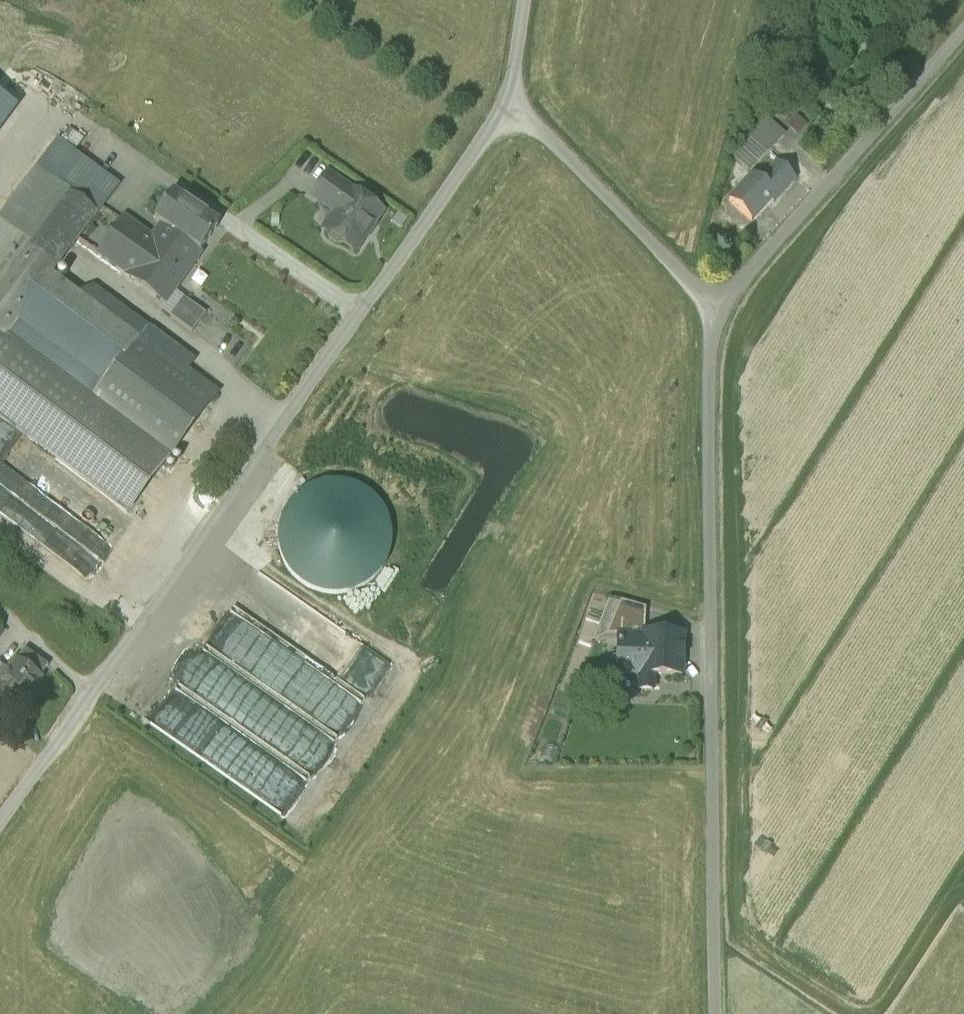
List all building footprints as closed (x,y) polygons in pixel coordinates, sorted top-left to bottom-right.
[(20,113),(0,98),(0,140),(20,113)] [(750,140),(766,155),(785,135),(769,120),(750,140)] [(749,173),(766,155),(750,140),(733,158),(749,173)] [(58,143),(0,220),(32,243),(34,240),(43,228),(69,193),(64,189),(84,162),(58,143)] [(69,193),(98,215),(118,188),(84,162),(64,189),(69,193)] [(729,202),(751,223),(770,202),(774,197),(777,200),(795,180),(777,163),(760,182),(753,176),(729,202)] [(313,198),(336,214),(352,193),(328,176),(313,198)] [(69,193),(43,228),(72,250),(98,215),(69,193)] [(342,243),(355,252),(382,214),(352,193),(336,214),(325,231),(327,232),(328,238),(337,244),(342,243)] [(154,221),(162,226),(152,240),(136,263),(137,264),(129,276),(165,302),(166,302),(173,292),(200,253),(219,227),(173,195),(154,221)] [(63,262),(34,240),(32,243),(0,220),(0,221),(0,336),(91,404),(139,340),(80,296),(52,276),(63,262)] [(99,255),(129,276),(137,264),(136,263),(152,240),(124,220),(99,255)] [(43,228),(34,240),(63,262),(72,250),(43,228)] [(93,290),(80,296),(139,340),(140,339),(147,330),(93,290)] [(159,310),(170,317),(183,299),(173,292),(166,302),(165,302),(159,310)] [(170,317),(192,334),(206,315),(183,299),(170,317)] [(140,339),(139,340),(91,404),(167,461),(216,395),(185,372),(164,357),(172,346),(155,333),(148,328),(147,330),(140,339)] [(167,461),(91,404),(0,336),(0,418),(128,513),(167,461)] [(193,362),(172,346),(164,357),(185,372),(193,362)] [(301,493),(289,503),(285,508),(281,518),(278,531),(278,546),(280,555),(285,567),(293,577),(304,587),(317,593),(328,595),(340,595),(353,593),(366,586),(375,579),(384,568),(389,557),(392,535),(390,522),(385,512),(380,503),(370,493),(358,486),(344,482),(327,482),(313,485),(301,493)] [(622,637),(650,638),(650,636),(651,614),(620,605),(611,636),(622,637)] [(237,610),(209,653),(287,703),(294,693),(282,686),(296,664),(290,661),(296,651),(287,646),(289,643),(237,610)] [(650,636),(650,638),(648,675),(663,676),(687,677),(688,637),(650,636)] [(646,675),(648,675),(650,638),(622,637),(621,674),(646,675)] [(18,662),(0,687),(0,701),(16,713),(41,679),(48,669),(25,652),(18,662)] [(662,694),(663,676),(648,675),(646,675),(645,693),(662,694)] [(146,725),(288,812),(315,768),(306,762),(306,761),(287,750),(285,752),(172,683),(146,725)] [(336,742),(342,727),(321,719),(315,734),(336,742)]
